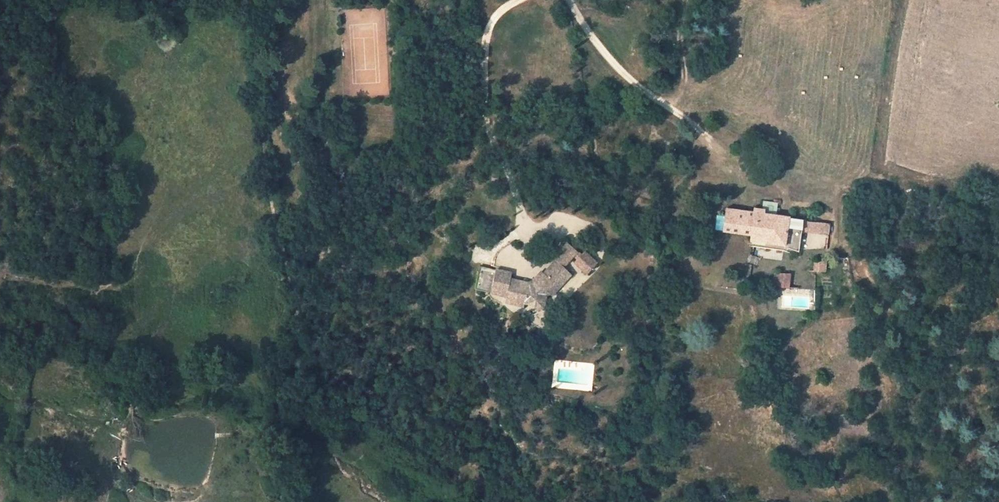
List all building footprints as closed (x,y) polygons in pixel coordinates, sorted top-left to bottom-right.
[(659,29),(648,28),(647,41),(658,42),(659,29)] [(497,179),(493,182),(497,188),(501,185),(497,179)] [(753,213),(726,210),(723,232),(751,237),(750,247),(782,252),(798,256),(803,231),(789,229),(791,219),(765,215),(753,213)] [(819,222),(791,219),(789,229),(803,231),(818,233),(819,222)] [(831,224),(819,222),(818,233),(829,235),(831,224)] [(480,267),(476,290),(490,293),(490,296),(506,299),(505,304),(523,308),(524,303),(533,312),(544,309),(546,295),(548,293),(552,297),(572,276),(565,269),(575,259),(577,261),(575,264),(589,275),(599,263),(585,251),(581,256),(567,243),(553,259),(555,261),(543,273),(541,272),(532,281),(528,283),(511,279),(512,273),(496,270),(496,271),(480,267)] [(828,264),(816,263),(815,272),(827,274),(828,264)] [(792,275),(774,275),(772,288),(790,288),(792,275)]
